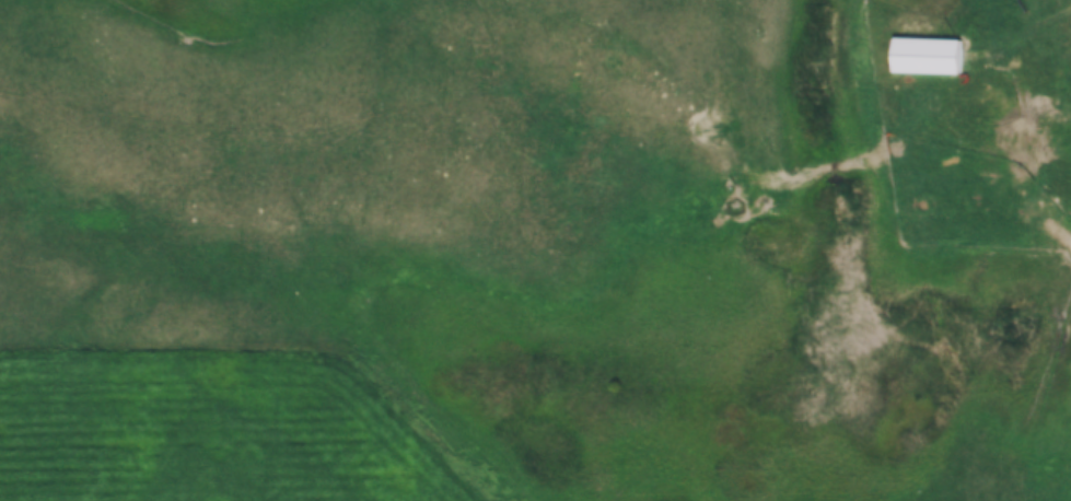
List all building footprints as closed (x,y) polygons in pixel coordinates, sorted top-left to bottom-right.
[(965,40),(899,40),(899,76),(965,76),(965,40)]
